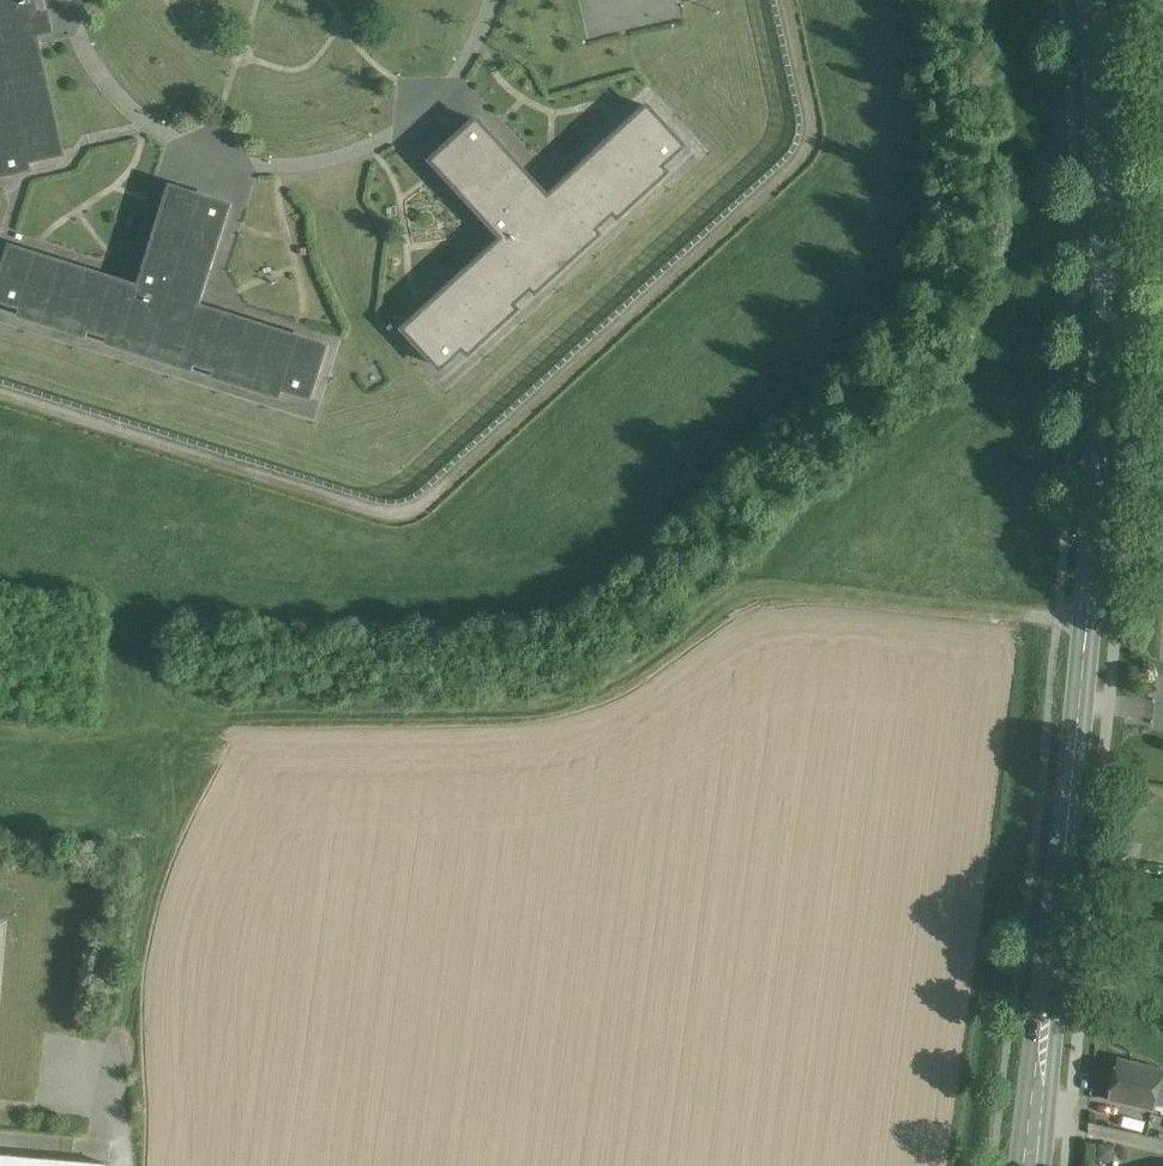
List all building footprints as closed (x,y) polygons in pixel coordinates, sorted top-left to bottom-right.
[(3,174),(28,168),(27,161),(62,153),(38,45),(36,46),(33,34),(51,31),(47,14),(30,18),(28,11),(35,9),(33,0),(0,0),(0,163),(3,174)] [(559,194),(551,201),(476,120),(432,160),(507,241),(499,249),(495,245),(404,329),(440,368),(462,347),(468,353),(516,309),(512,304),(531,287),(536,291),(598,234),(594,229),(613,211),(618,216),(666,172),(661,166),(683,145),(647,106),(556,190),(559,194)] [(138,292),(128,289),(129,284),(11,247),(0,282),(0,299),(24,307),(22,315),(84,335),(86,328),(111,336),(109,342),(190,368),(192,362),(217,370),(215,376),(278,396),(281,388),(310,397),(326,346),(207,309),(206,314),(195,310),(229,205),(171,187),(138,292)] [(1162,1111),(1162,1065),(1115,1057),(1107,1102),(1162,1111)] [(0,1155),(0,1165),(109,1165),(0,1155)]
